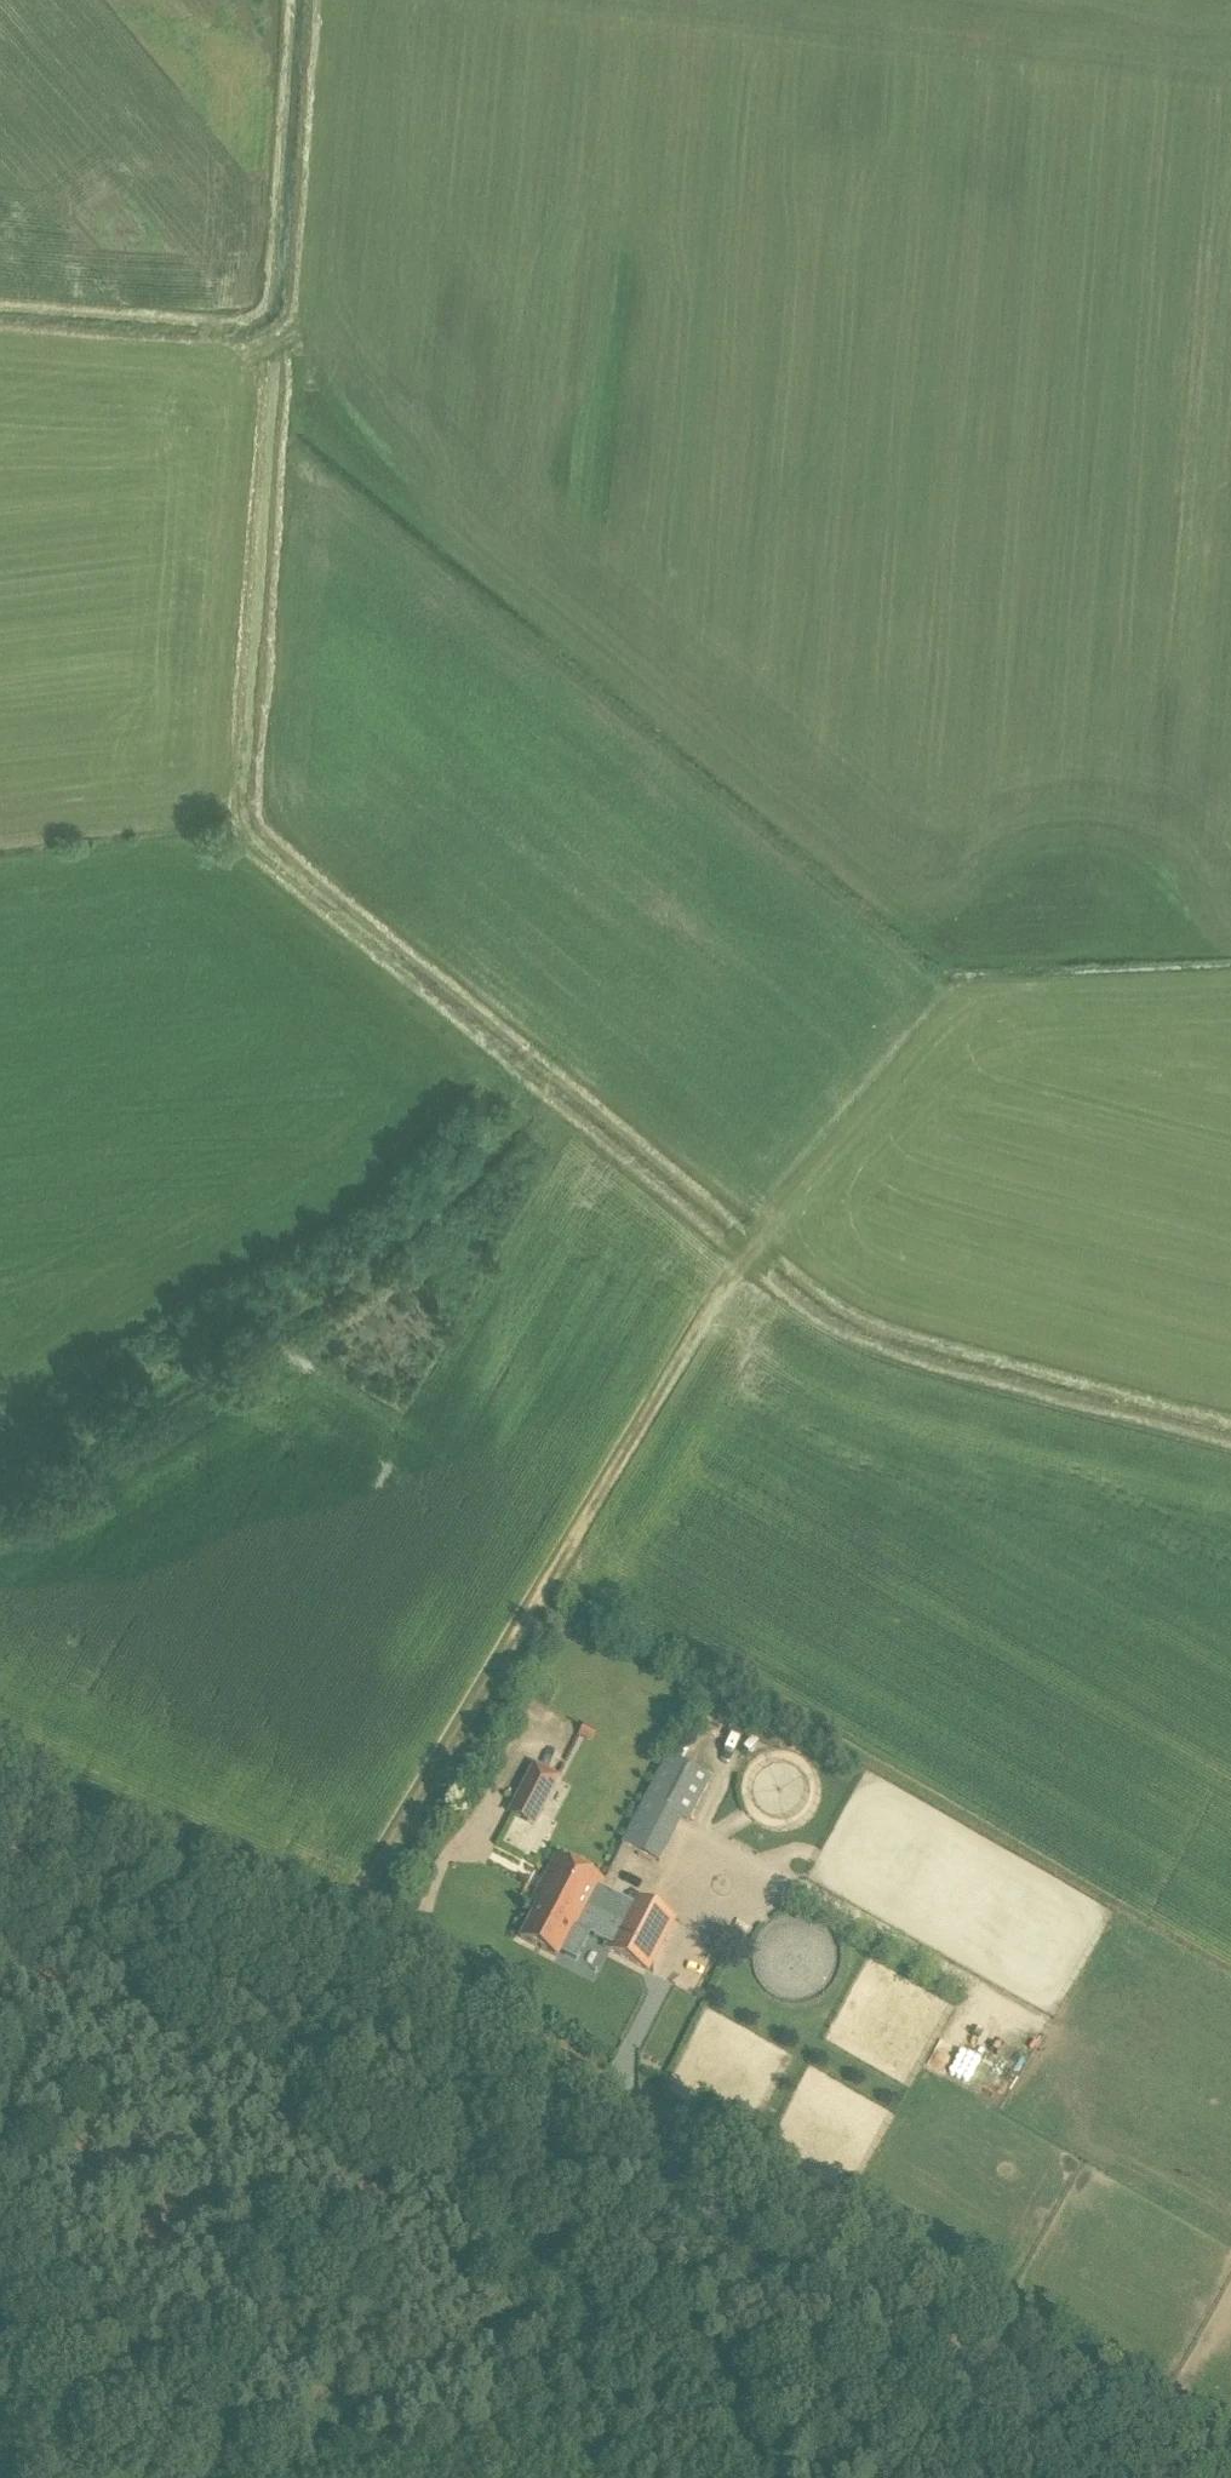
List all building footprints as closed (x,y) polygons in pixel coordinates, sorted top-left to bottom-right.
[(584,1725),(577,1737),(591,1745),(597,1732),(584,1725)] [(687,1825),(711,1780),(666,1757),(620,1845),(658,1865),(680,1821),(687,1825)] [(533,1829),(560,1778),(533,1764),(506,1815),(533,1829)] [(619,1920),(591,1906),(603,1883),(555,1858),(530,1905),(536,1907),(520,1939),(556,1958),(573,1927),(606,1945),(604,1949),(647,1971),(674,1920),(631,1897),(619,1920)]
